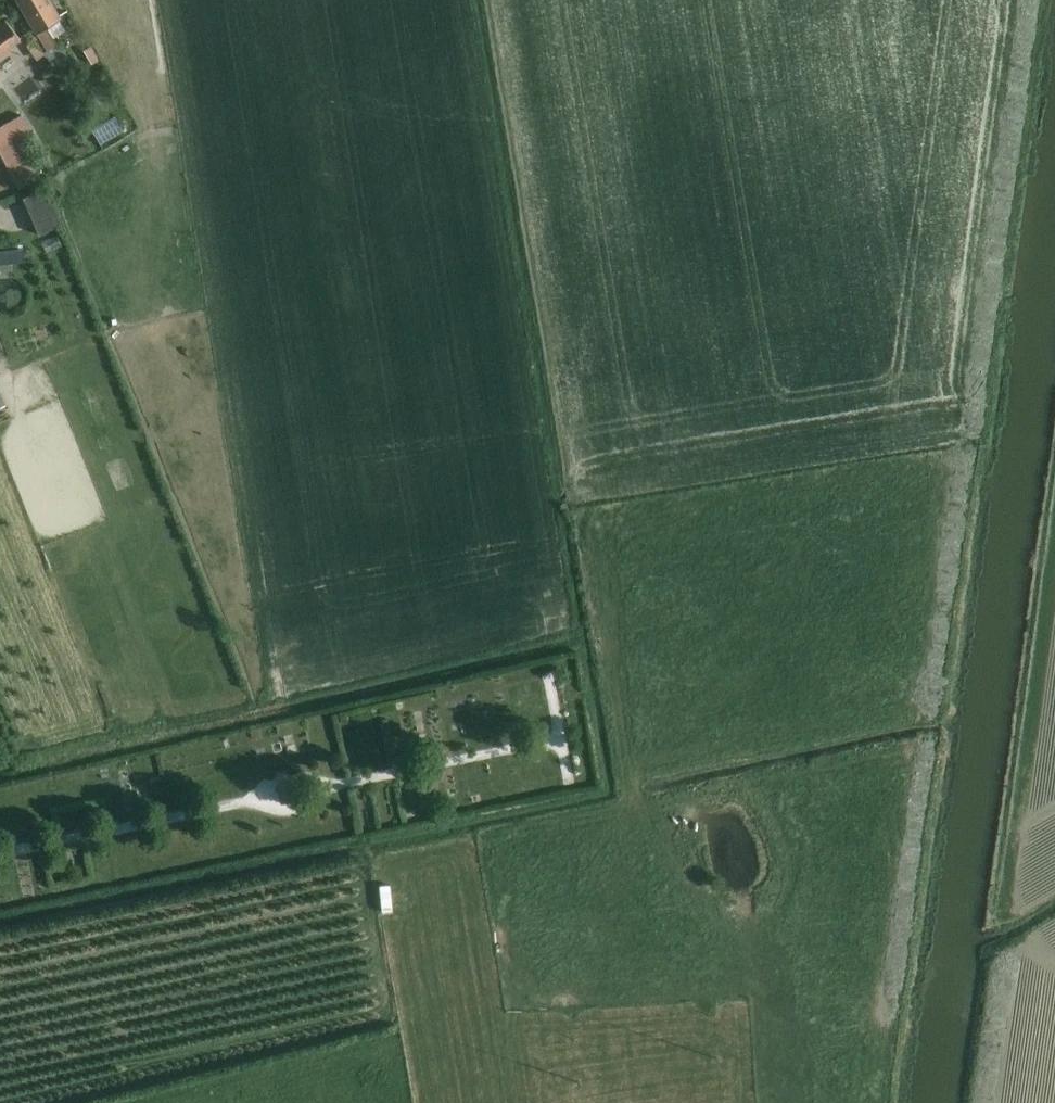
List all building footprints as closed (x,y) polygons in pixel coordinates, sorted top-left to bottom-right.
[(48,48),(57,43),(47,26),(61,17),(50,0),(19,0),(48,48)] [(0,25),(0,54),(20,38),(6,20),(0,25)] [(92,125),(101,142),(123,131),(114,113),(92,125)] [(26,131),(20,119),(0,130),(0,146),(26,131)] [(24,147),(18,136),(0,146),(0,153),(3,158),(24,147)] [(8,168),(29,156),(24,147),(3,158),(8,168)] [(14,178),(35,166),(29,156),(8,168),(14,178)] [(19,188),(40,176),(35,166),(14,178),(19,188)] [(23,249),(11,251),(12,262),(24,261),(23,249)] [(294,781),(277,785),(281,802),(298,799),(294,781)]
